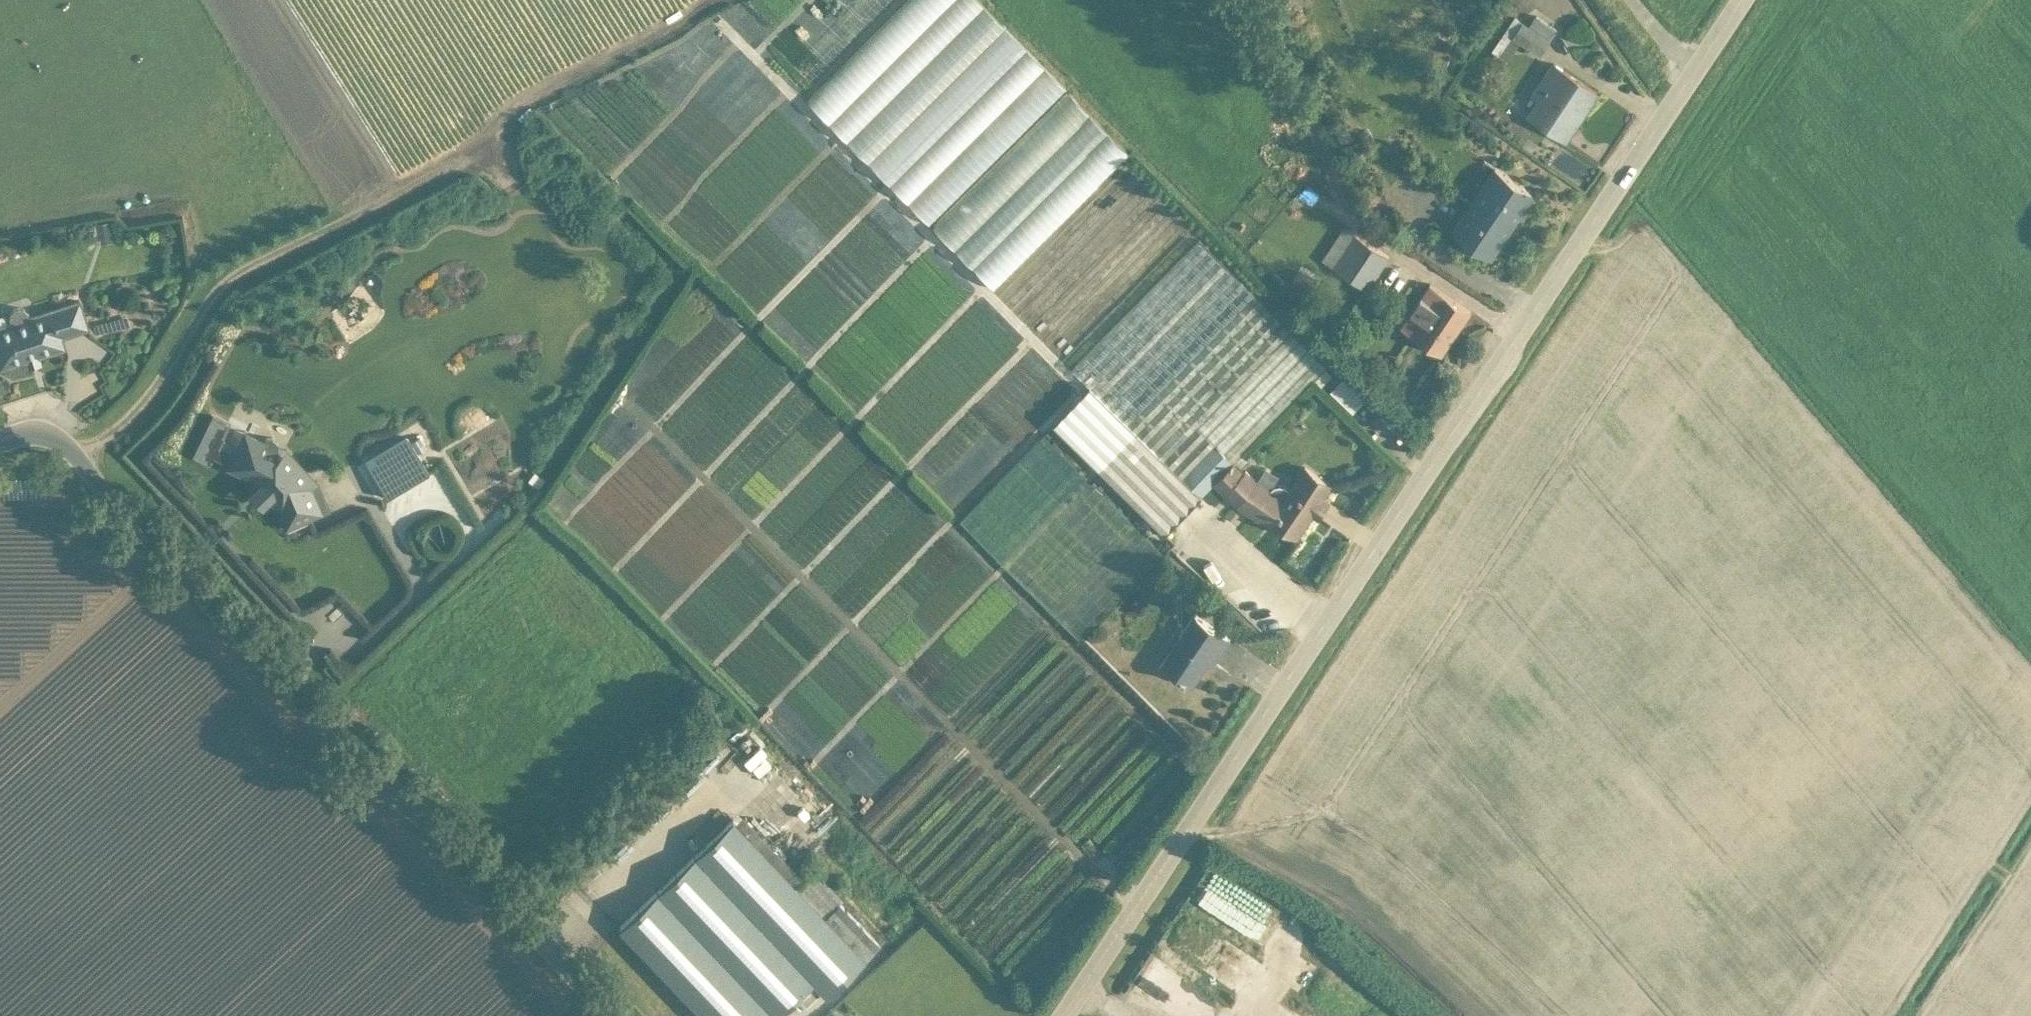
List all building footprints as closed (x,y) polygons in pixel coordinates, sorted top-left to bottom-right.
[(809,101),(997,289),(1133,152),(981,0),(910,0),(809,101)] [(1544,49),(1560,27),(1534,8),(1518,30),(1544,49)] [(1569,144),(1605,94),(1560,63),(1536,96),(1544,102),(1533,118),(1569,144)] [(1454,231),(1496,258),(1538,192),(1498,164),(1454,231)] [(1394,259),(1347,228),(1325,260),(1372,292),(1394,259)] [(1329,367),(1202,241),(1076,367),(1140,432),(1110,462),(1171,524),(1329,367)] [(1474,313),(1433,285),(1405,325),(1447,353),(1474,313)] [(0,321),(0,365),(59,347),(55,335),(88,325),(79,295),(27,312),(24,301),(13,301),(6,307),(10,318),(0,321)] [(1320,385),(1345,408),(1365,386),(1340,363),(1320,385)] [(283,526),(329,502),(316,476),(283,439),(268,451),(257,445),(266,433),(242,422),(222,458),(252,475),(242,484),(258,500),(269,491),(283,526)] [(383,499),(436,472),(416,432),(363,459),(383,499)] [(1242,460),(1218,489),(1264,526),(1267,522),(1299,542),(1338,485),(1306,467),(1287,497),(1242,460)] [(1227,636),(1190,614),(1161,664),(1198,685),(1227,636)] [(743,802),(617,924),(707,1015),(773,1015),(812,979),(826,993),(879,941),(743,802)]
